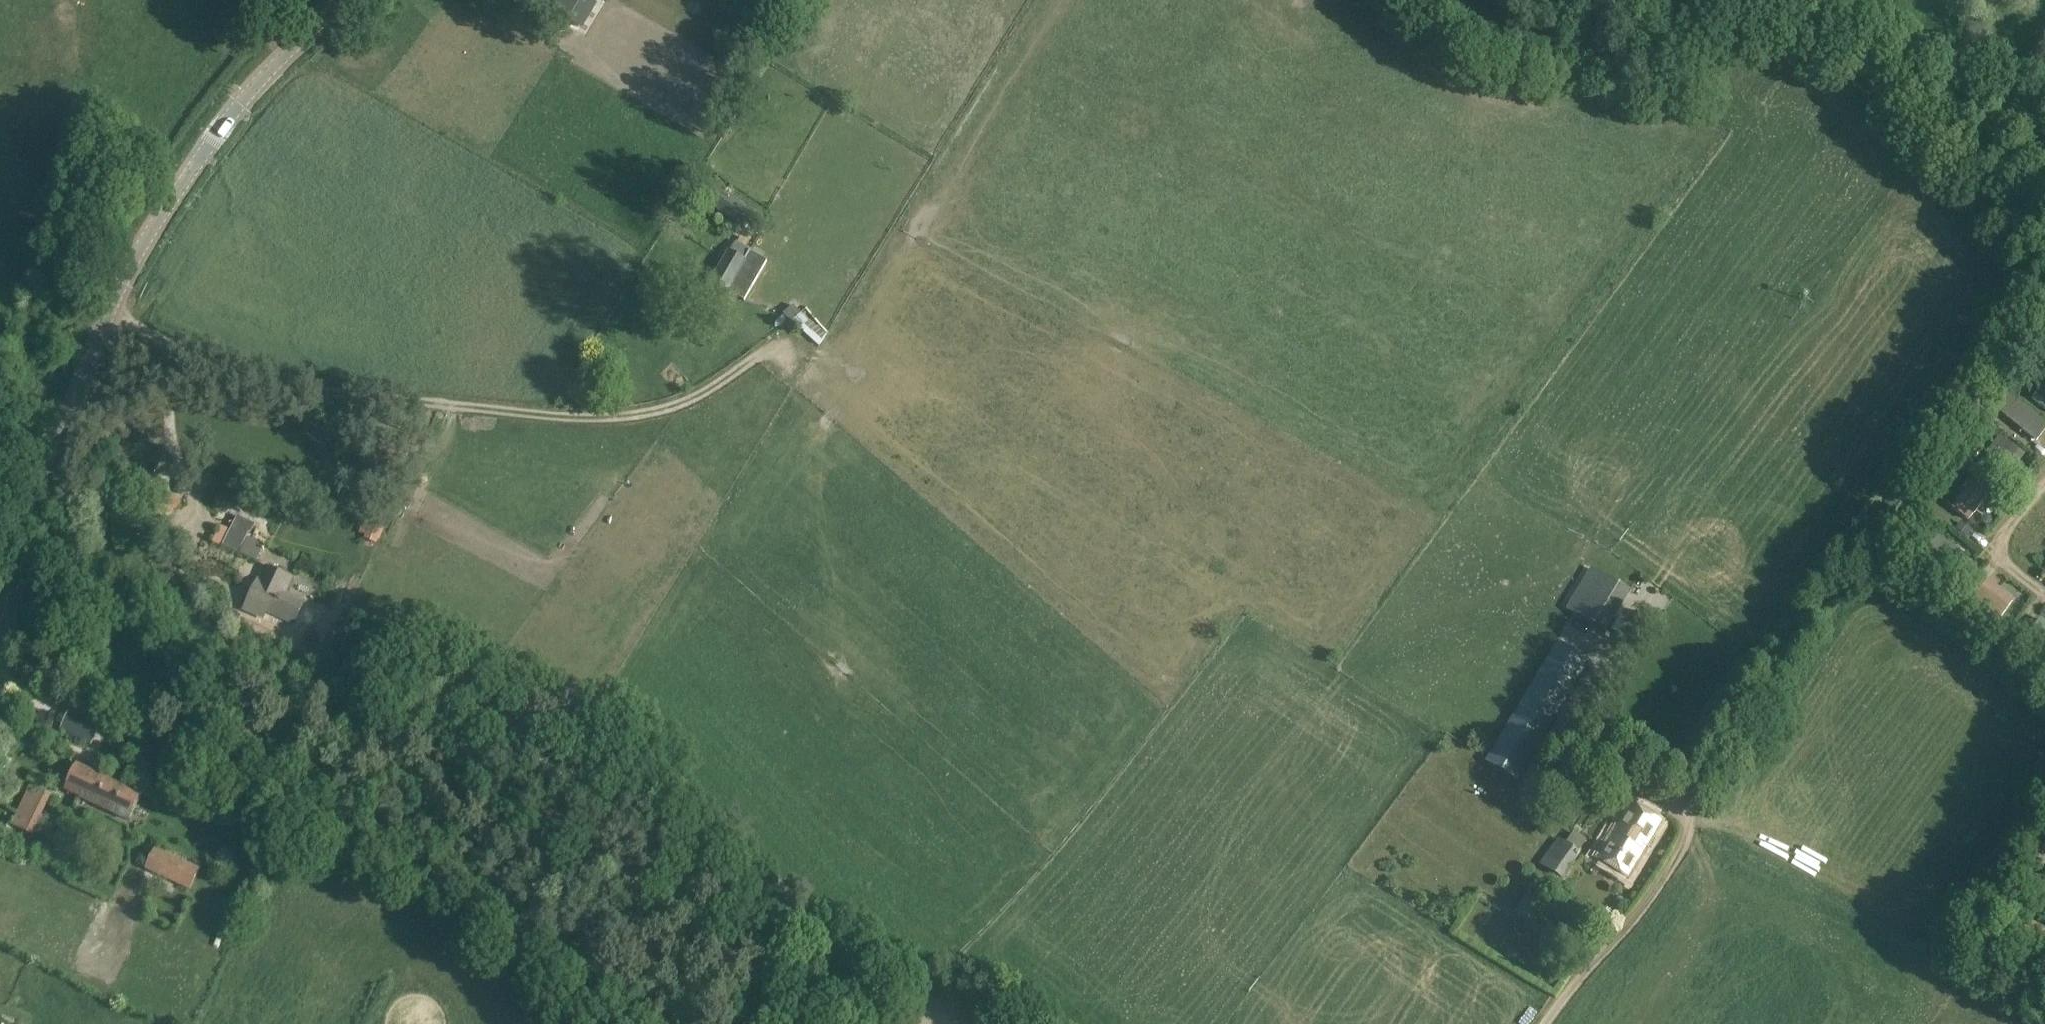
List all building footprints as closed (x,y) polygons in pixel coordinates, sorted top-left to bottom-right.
[(555,14),(583,30),(597,5),(589,0),(563,0),(555,14)] [(711,285),(728,294),(729,293),(744,302),(767,263),(752,255),(753,253),(737,243),(711,285)] [(802,314),(794,321),(801,329),(809,322),(802,314)] [(2032,399),(2044,409),(2044,384),(2032,399)] [(1995,409),(2036,442),(2044,431),(2044,425),(2007,394),(1995,409)] [(2005,441),(1984,469),(2002,483),(2023,453),(2005,441)] [(1974,480),(1953,509),(1968,521),(1991,492),(1974,480)] [(239,516),(229,536),(224,547),(258,563),(266,547),(248,538),(250,533),(252,534),(257,525),(239,516)] [(384,531),(363,523),(360,533),(380,541),(384,531)] [(1940,537),(1927,555),(1954,574),(1966,557),(1940,537)] [(294,625),(305,603),(285,593),(292,580),(269,569),(262,582),(260,581),(245,610),(264,619),(268,612),(294,625)] [(1591,570),(1566,611),(1607,636),(1632,595),(1591,570)] [(1986,581),(1971,606),(1999,623),(2014,601),(1986,581)] [(242,617),(227,610),(218,627),(233,635),(242,617)] [(2044,647),(2044,622),(2041,619),(2029,635),(2044,647)] [(318,631),(307,633),(309,647),(320,645),(318,631)] [(1528,765),(1590,662),(1558,644),(1496,747),(1528,765)] [(72,709),(61,731),(91,745),(100,726),(102,723),(84,714),(72,709)] [(115,815),(127,788),(78,765),(65,791),(115,815)] [(32,835),(50,796),(31,787),(13,826),(32,835)] [(1629,881),(1665,823),(1632,803),(1616,829),(1614,827),(1594,859),(1629,881)] [(1581,854),(1558,839),(1540,866),(1563,881),(1581,854)] [(189,890),(198,870),(155,850),(145,870),(189,890)]
